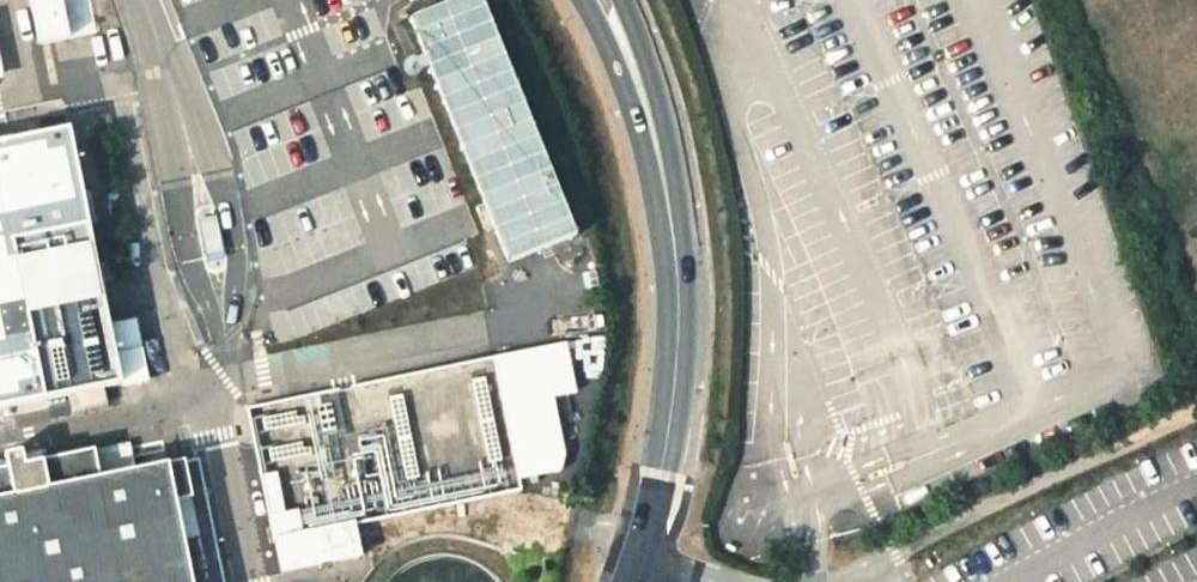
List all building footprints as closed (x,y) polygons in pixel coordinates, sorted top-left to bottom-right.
[(37,48),(65,42),(58,0),(29,0),(37,48)] [(576,238),(479,0),(461,0),(408,22),(507,265),(576,238)] [(62,123),(38,128),(41,142),(65,137),(62,123)] [(120,388),(68,136),(65,137),(41,142),(0,150),(0,413),(120,388)] [(580,352),(514,367),(530,438),(520,440),(528,471),(564,465),(557,433),(574,428),(569,394),(588,388),(580,352)] [(0,474),(0,581),(224,581),(199,463),(101,483),(95,454),(25,469),(23,456),(5,460),(7,472),(0,474)] [(355,528),(275,545),(282,576),(362,560),(355,528)]
